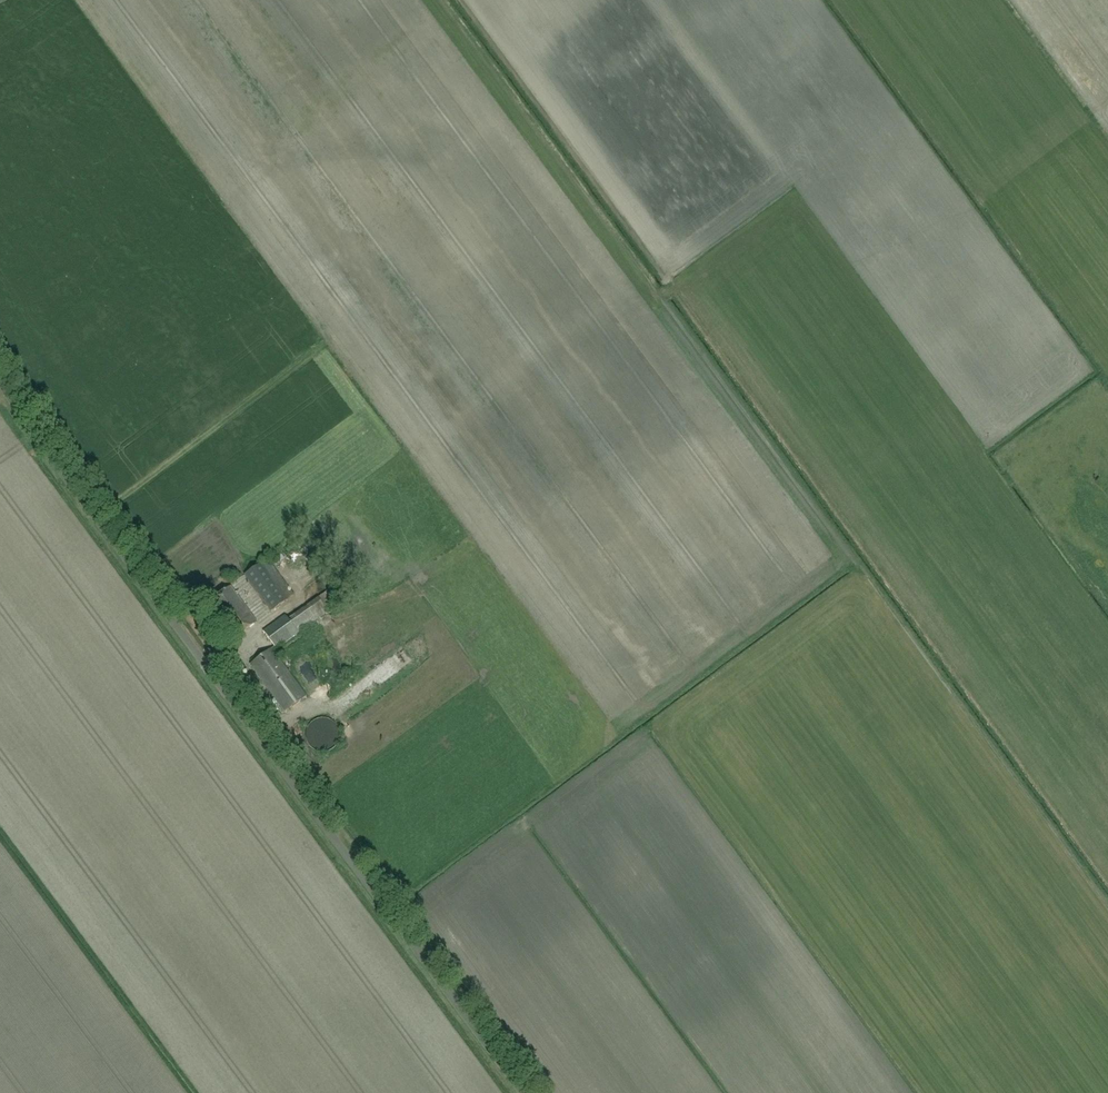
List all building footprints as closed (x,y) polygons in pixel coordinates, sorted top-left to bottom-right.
[(295,562),(299,559),(290,546),(286,549),(295,562)] [(272,612),(288,600),(262,564),(246,576),(272,612)] [(257,622),(231,586),(210,601),(222,618),(220,619),(234,638),(257,622)] [(263,631),(276,649),(298,634),(285,616),(263,631)] [(285,711),(306,696),(271,648),(250,664),(285,711)]
